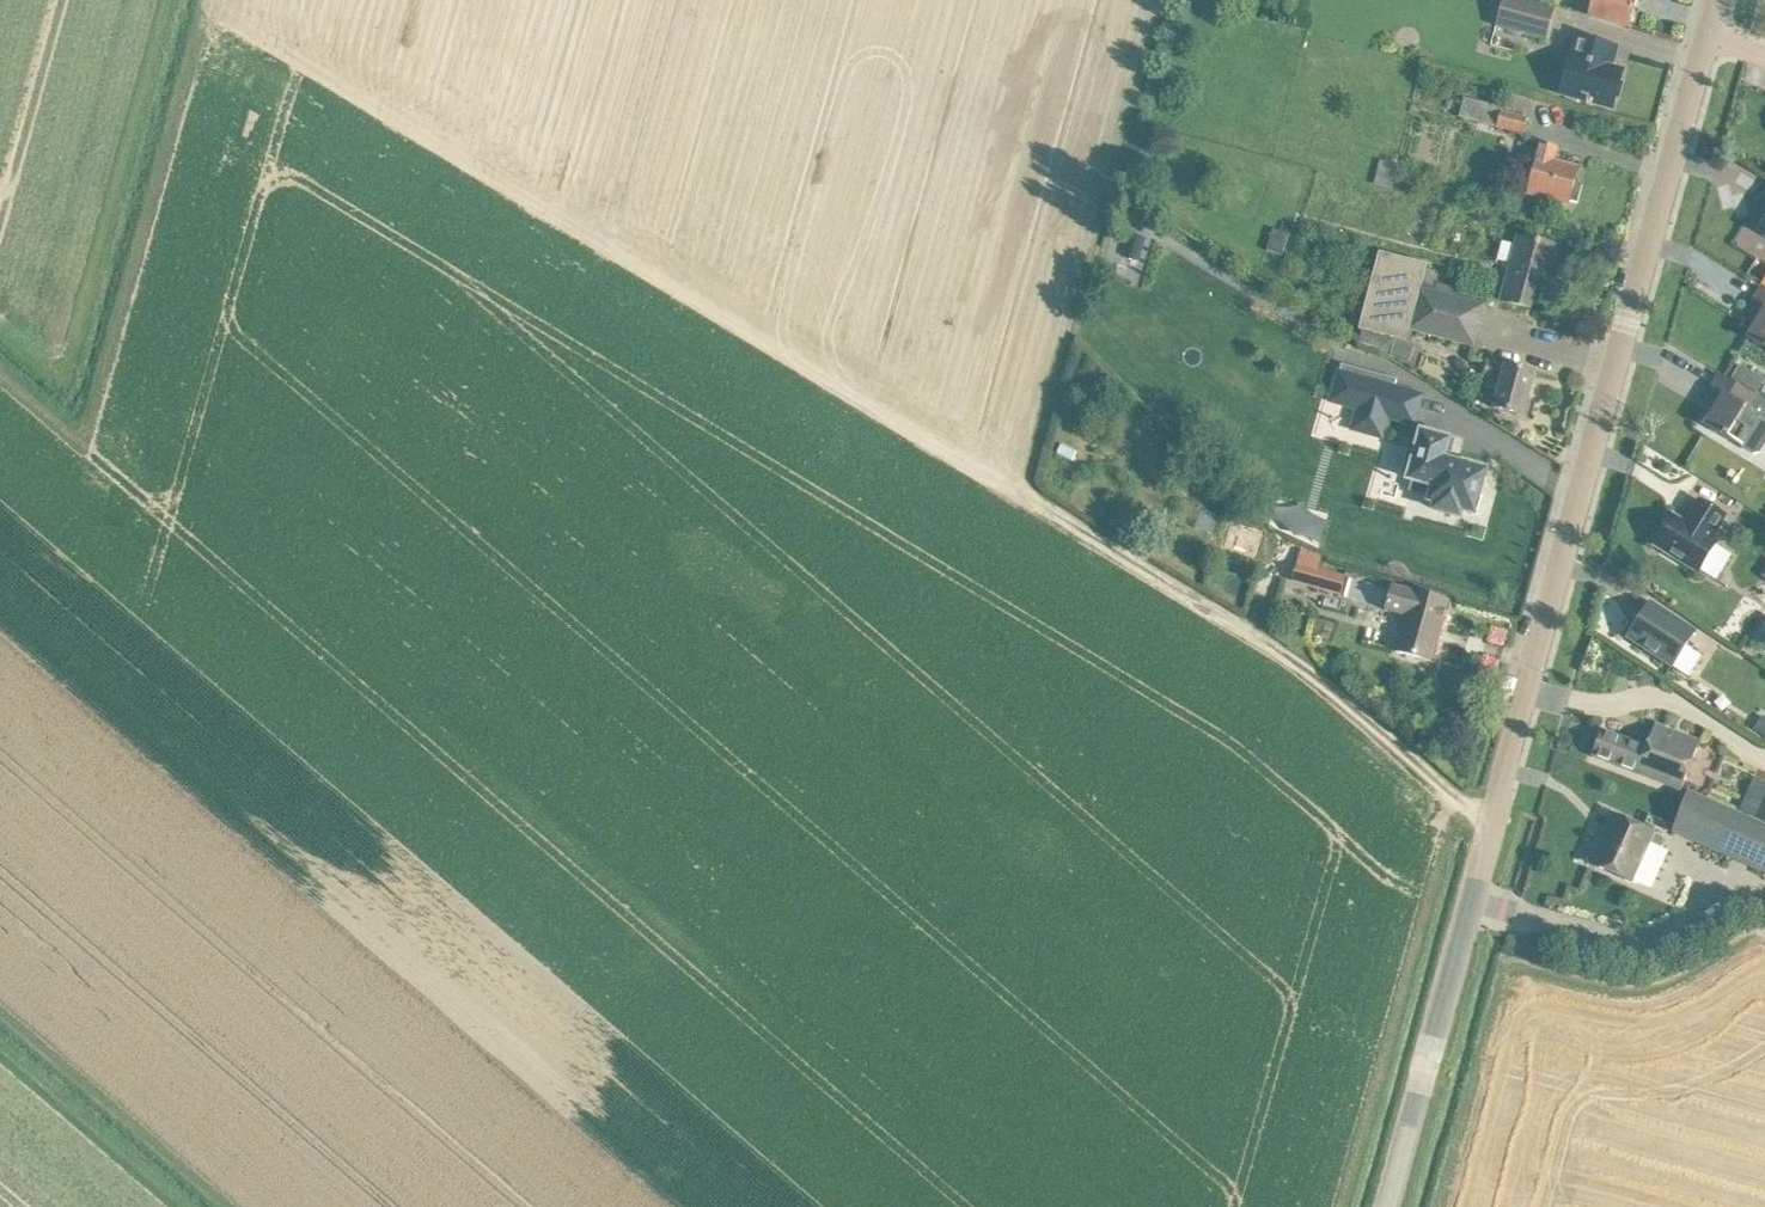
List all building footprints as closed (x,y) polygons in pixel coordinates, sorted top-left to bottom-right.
[(1555,8),(1527,0),(1503,0),(1495,27),(1546,41),(1555,8)] [(1589,17),(1629,28),(1631,23),(1635,25),(1638,14),(1633,13),(1637,0),(1593,0),(1589,17)] [(1611,109),(1622,71),(1610,68),(1616,48),(1593,42),(1577,38),(1562,96),(1588,103),(1611,109)] [(1479,79),(1479,98),(1512,99),(1513,81),(1479,79)] [(1520,95),(1518,106),(1544,112),(1547,101),(1520,95)] [(1496,128),(1501,108),(1464,98),(1459,118),(1496,128)] [(1524,134),(1527,119),(1501,112),(1497,127),(1524,134)] [(1556,125),(1559,142),(1576,139),(1573,122),(1556,125)] [(1393,164),(1411,166),(1415,141),(1396,139),(1393,164)] [(1577,203),(1582,185),(1575,183),(1579,169),(1553,162),(1556,148),(1541,144),(1527,193),(1546,198),(1569,205),(1570,201),(1577,203)] [(1392,189),(1398,165),(1380,161),(1374,185),(1392,189)] [(1291,204),(1285,225),(1300,229),(1306,209),(1291,204)] [(1545,293),(1557,247),(1519,237),(1501,301),(1529,309),(1534,290),(1545,293)] [(1473,348),(1485,306),(1462,299),(1451,297),(1454,287),(1437,283),(1438,281),(1434,280),(1436,272),(1426,269),(1427,266),(1379,254),(1359,331),(1362,331),(1396,340),(1407,343),(1410,331),(1450,342),(1473,348)] [(1760,289),(1747,312),(1759,319),(1747,338),(1764,348),(1764,292),(1760,289)] [(1393,355),(1396,340),(1362,331),(1359,342),(1393,355)] [(1505,366),(1487,362),(1484,376),(1489,378),(1486,388),(1498,391),(1493,408),(1524,417),(1524,416),(1520,414),(1524,398),(1529,399),(1536,373),(1513,367),(1505,365),(1505,366)] [(1342,364),(1331,401),(1359,409),(1356,419),(1383,426),(1386,416),(1406,421),(1413,423),(1414,422),(1421,396),(1394,389),(1397,379),(1342,364)] [(1760,453),(1764,444),(1764,405),(1717,376),(1704,399),(1716,406),(1705,425),(1725,437),(1741,447),(1752,455),(1760,453)] [(1448,456),(1453,437),(1423,429),(1425,425),(1414,422),(1413,423),(1406,421),(1402,437),(1415,441),(1412,453),(1408,452),(1403,474),(1406,475),(1404,482),(1411,484),(1409,492),(1427,496),(1425,504),(1431,505),(1430,508),(1459,517),(1461,510),(1473,514),(1474,510),(1479,512),(1483,499),(1478,497),(1486,472),(1479,470),(1480,466),(1448,456)] [(1268,513),(1273,499),(1256,493),(1251,507),(1268,513)] [(1715,544),(1716,542),(1711,539),(1725,517),(1699,500),(1691,513),(1692,517),(1693,518),(1688,525),(1672,515),(1654,546),(1697,573),(1699,570),(1716,580),(1732,555),(1715,544)] [(1319,527),(1310,561),(1363,575),(1366,562),(1335,554),(1340,533),(1319,527)] [(1297,564),(1292,580),(1342,594),(1347,578),(1318,570),(1297,564)] [(1432,663),(1449,602),(1426,596),(1393,587),(1386,613),(1407,618),(1397,654),(1432,663)] [(1671,667),(1695,631),(1651,602),(1627,638),(1671,667)] [(1757,632),(1752,641),(1764,649),(1764,637),(1757,632)] [(1680,792),(1699,743),(1655,725),(1646,748),(1603,731),(1593,757),(1635,774),(1636,774),(1680,792)] [(1739,816),(1687,794),(1672,832),(1695,840),(1764,873),(1764,828),(1739,816)] [(1755,818),(1764,823),(1764,796),(1755,818)] [(1661,848),(1666,838),(1613,814),(1605,831),(1609,833),(1594,866),(1631,882),(1649,843),(1661,848)]
